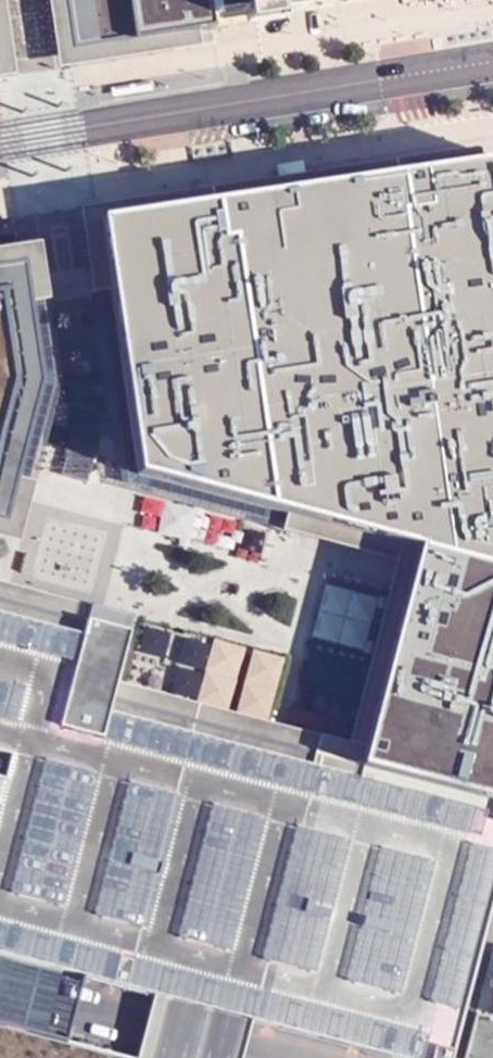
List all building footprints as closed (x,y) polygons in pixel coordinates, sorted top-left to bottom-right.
[(71,53),(215,32),(212,16),(320,0),(62,0),(71,53)] [(66,1040),(74,1009),(81,981),(152,998),(189,1007),(230,1017),(250,1021),(399,1057),(449,1057),(492,891),(492,156),(239,192),(85,215),(123,470),(402,542),(350,744),(111,683),(128,619),(0,586),(0,1023),(66,1040)] [(26,262),(31,302),(48,300),(40,243),(0,249),(0,266),(26,262)] [(0,266),(0,521),(7,523),(19,479),(43,381),(31,302),(26,262),(0,266)] [(19,479),(7,523),(0,521),(0,538),(19,543),(34,483),(19,479)]
